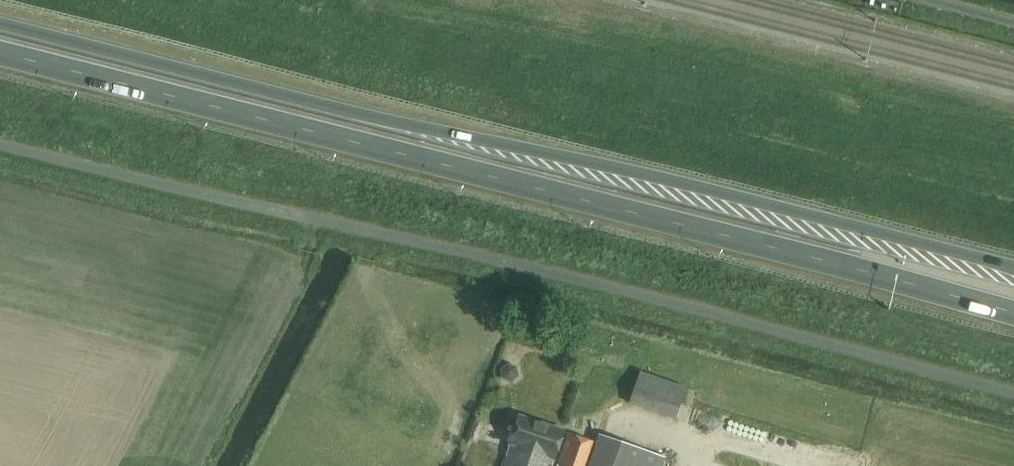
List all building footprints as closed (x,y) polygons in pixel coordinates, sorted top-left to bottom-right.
[(640,373),(633,394),(629,404),(675,420),(685,389),(640,373)] [(519,418),(504,465),(552,465),(563,432),(519,418)] [(665,459),(599,436),(596,445),(569,435),(558,465),(662,465),(665,459)]
